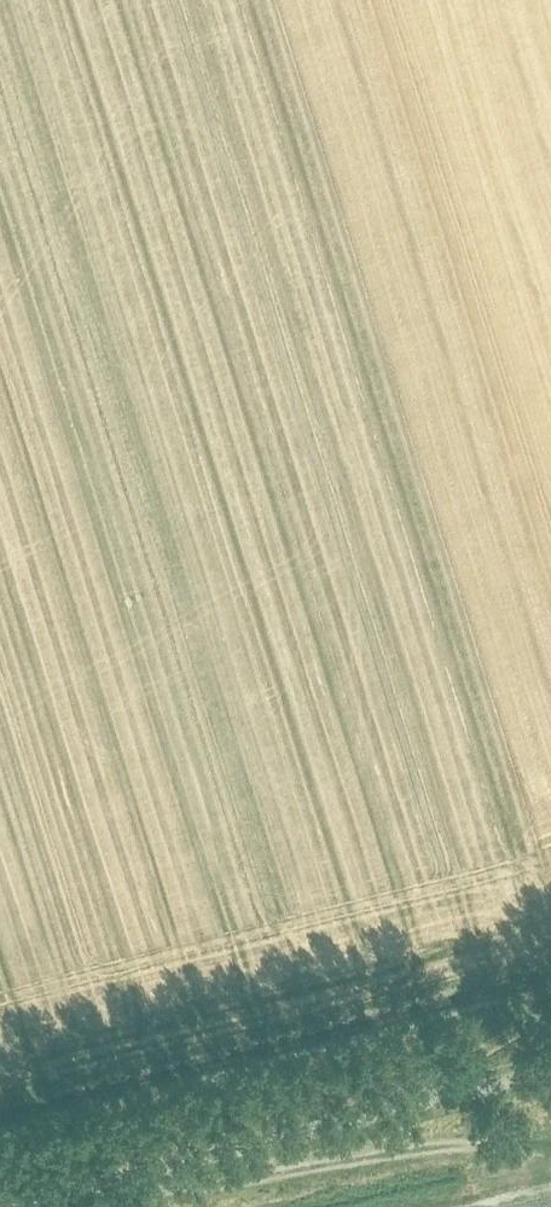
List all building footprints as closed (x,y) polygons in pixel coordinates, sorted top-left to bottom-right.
[(507,1072),(531,1068),(529,1056),(505,1060),(507,1072)] [(433,1089),(456,1086),(454,1073),(431,1076),(433,1089)]
